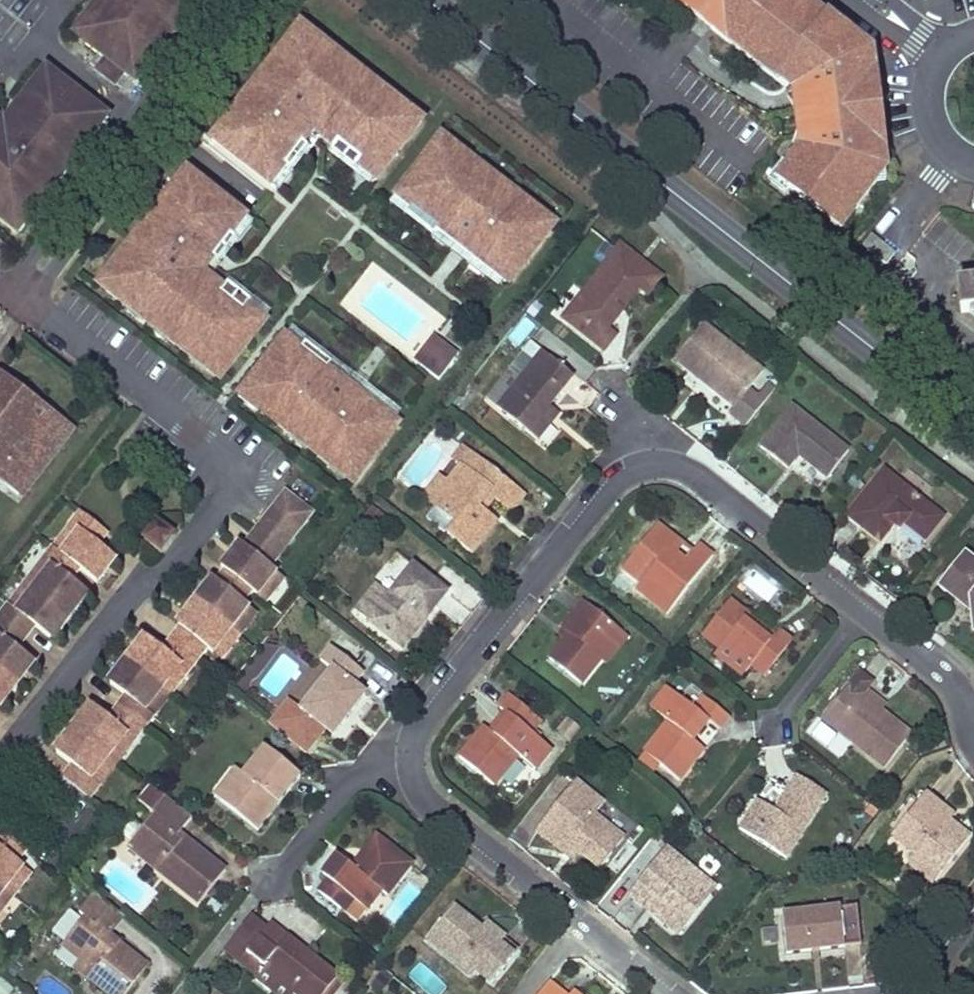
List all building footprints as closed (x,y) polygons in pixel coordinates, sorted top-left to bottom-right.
[(81,37),(105,56),(94,70),(116,87),(127,73),(130,75),(149,52),(153,55),(171,32),(167,29),(183,8),(188,11),(197,0),(110,0),(81,37)] [(878,180),(876,158),(875,153),(882,152),(881,139),(874,140),(871,114),(868,89),(875,88),(873,75),(866,76),(865,71),(863,49),(859,46),(801,0),(675,0),(791,92),(804,102),(806,123),(809,142),(798,156),(786,171),(779,180),(787,187),(841,228),(876,183),(878,180)] [(282,49),(264,71),(269,75),(256,92),(251,88),(234,110),(239,114),(216,142),(270,184),(284,166),(289,170),(307,147),(302,143),(315,126),(321,126),(339,141),(331,152),(353,170),(360,161),(379,176),(417,126),(387,103),(391,98),(369,80),(365,85),(322,51),(326,46),(305,30),(287,53),(282,49)] [(869,45),(859,46),(863,49),(865,71),(873,70),(869,45)] [(12,227),(30,204),(34,208),(52,185),(47,181),(64,160),(69,164),(87,141),(82,137),(100,114),(76,94),(51,75),(15,123),(20,127),(16,132),(4,133),(4,123),(0,124),(0,217),(12,227)] [(871,114),(874,140),(881,139),(875,88),(868,89),(871,114)] [(804,102),(791,92),(786,98),(789,103),(792,107),(794,112),(795,117),(796,124),(797,126),(797,131),(796,136),(795,141),(794,146),(792,151),(798,156),(809,142),(806,123),(804,102)] [(15,123),(4,123),(4,133),(16,132),(20,127),(15,123)] [(307,147),(310,150),(317,141),(331,152),(339,141),(321,126),(315,126),(302,143),(307,147)] [(437,142),(395,195),(411,208),(407,212),(433,233),(437,228),(504,281),(522,259),(526,262),(550,231),(527,212),(531,208),(508,190),(504,195),(488,182),(492,177),(469,159),(465,164),(437,142)] [(883,157),(876,158),(878,180),(876,183),(885,182),(883,157)] [(360,161),(353,170),(372,185),(379,176),(360,161)] [(783,193),(787,187),(779,180),(786,171),(780,166),(768,181),(783,193)] [(245,216),(191,174),(169,202),(164,198),(147,221),(152,224),(138,241),(134,237),(116,259),(121,263),(103,286),(124,302),(127,298),(171,332),(167,336),(189,354),(193,349),(223,373),(262,324),(244,309),(250,300),(228,282),(219,293),(201,279),(199,274),(213,257),(217,260),(235,238),(230,234),(245,216)] [(871,234),(862,246),(886,264),(895,253),(871,234)] [(660,277),(620,245),(616,250),(606,263),(638,289),(646,295),(656,283),(660,277)] [(217,260),(213,257),(199,274),(201,279),(219,293),(228,282),(214,271),(221,263),(217,260)] [(638,289),(606,263),(563,317),(603,350),(614,335),(607,329),(638,289)] [(958,286),(961,313),(968,312),(973,311),(973,284),(958,286)] [(269,315),(250,300),(244,309),(262,324),(269,315)] [(748,389),(762,371),(703,324),(674,360),(689,371),(693,367),(708,379),(705,384),(733,406),(728,412),(745,426),(764,402),(756,395),(748,389)] [(459,354),(433,334),(414,359),(439,379),(459,354)] [(285,335),(243,389),(271,411),(267,416),(290,433),(293,429),(310,442),(306,446),(329,464),(332,459),(355,477),(380,446),(376,443),(394,421),(327,368),(331,364),(304,343),(300,347),(285,335)] [(549,406),(573,376),(541,351),(496,407),(537,440),(551,423),(541,416),(549,406)] [(705,384),(708,379),(693,367),(689,371),(705,384)] [(0,373),(0,374),(0,394),(3,397),(14,383),(0,373)] [(764,402),(775,388),(767,382),(756,395),(764,402)] [(22,498),(74,429),(14,383),(3,397),(0,394),(0,482),(22,498)] [(551,423),(559,414),(549,406),(541,416),(551,423)] [(827,477),(848,450),(791,406),(759,447),(787,468),(797,454),(799,452),(804,456),(802,458),(827,477)] [(460,465),(465,469),(475,456),(462,446),(451,459),(460,466),(460,465)] [(512,513),(525,495),(475,456),(465,469),(460,465),(460,466),(447,482),(446,483),(451,487),(435,508),(455,524),(447,534),(472,554),(497,522),(485,513),(479,508),(489,495),(495,500),(512,513)] [(925,541),(944,517),(884,470),(847,516),(880,542),(893,525),(899,530),(904,524),(925,541)] [(447,482),(438,476),(421,498),(435,508),(451,487),(446,483),(447,482)] [(301,506),(285,493),(271,511),(287,523),(301,506)] [(485,513),(495,500),(489,495),(479,508),(485,513)] [(310,513),(301,506),(287,523),(297,531),(310,513)] [(271,511),(252,534),(278,554),(295,533),(297,531),(287,523),(271,511)] [(43,560),(51,566),(34,588),(16,610),(9,604),(0,615),(0,698),(4,693),(5,695),(23,672),(21,671),(30,659),(15,647),(32,624),(48,636),(57,624),(59,626),(77,603),(75,602),(84,590),(68,578),(77,567),(93,579),(102,567),(104,569),(113,557),(97,544),(107,533),(80,512),(70,525),(78,531),(61,554),(53,548),(43,560)] [(156,524),(144,541),(160,553),(173,536),(156,524)] [(70,525),(53,548),(61,554),(78,531),(70,525)] [(657,525),(622,569),(641,584),(636,589),(667,614),(712,556),(698,544),(692,552),(686,560),(680,567),(665,555),(676,540),(657,525)] [(252,534),(243,546),(241,545),(232,556),(230,555),(220,567),(224,570),(216,581),(214,579),(205,591),(203,590),(185,612),(187,614),(178,625),(180,627),(162,650),(146,638),(137,649),(135,648),(117,670),(119,672),(110,684),(126,696),(108,719),(92,706),(83,718),(81,717),(63,739),(65,741),(56,753),(72,765),(63,777),(89,797),(99,784),(91,778),(108,756),(126,734),(134,740),(153,716),(145,710),(162,687),(180,665),(188,671),(206,648),(212,652),(230,629),(248,606),(242,601),(251,590),(257,595),(275,571),(269,566),(278,554),(252,534)] [(684,546),(676,540),(665,555),(680,567),(686,560),(678,554),(684,546)] [(939,587),(954,599),(970,597),(971,612),(973,632),(973,561),(965,554),(939,587)] [(43,560),(26,582),(34,588),(51,566),(43,560)] [(425,619),(447,592),(413,565),(389,594),(376,583),(355,610),(398,645),(421,616),(425,619)] [(275,571),(257,595),(265,601),(283,578),(275,571)] [(26,582),(9,604),(16,610),(34,588),(26,582)] [(954,599),(971,612),(970,597),(954,599)] [(743,620),(747,614),(729,600),(702,635),(719,648),(714,654),(743,677),(751,666),(756,660),(768,670),(791,641),(778,630),(774,635),(769,641),(743,620)] [(600,659),(622,632),(584,601),(562,628),(564,630),(569,634),(564,640),(549,659),(581,684),(600,659)] [(248,606),(230,629),(238,635),(256,612),(248,606)] [(743,620),(769,641),(774,635),(747,614),(743,620)] [(425,619),(421,616),(398,645),(402,648),(425,619)] [(230,629),(212,652),(220,658),(238,635),(230,629)] [(569,634),(564,630),(560,636),(564,640),(569,634)] [(600,659),(606,664),(628,637),(622,632),(600,659)] [(305,753),(324,729),(332,735),(365,695),(353,685),(363,673),(330,647),(320,660),(331,670),(300,709),(288,700),(269,725),(305,753)] [(751,666),(764,676),(768,670),(756,660),(751,666)] [(180,665),(162,687),(170,693),(188,671),(180,665)] [(858,673),(822,720),(884,768),(911,734),(880,711),(861,696),(865,691),(871,683),(858,673)] [(162,687),(145,710),(153,716),(170,693),(162,687)] [(666,687),(651,708),(668,722),(644,752),(645,752),(659,763),(679,779),(703,748),(692,739),(707,721),(718,729),(728,716),(704,697),(694,709),(666,687)] [(880,711),(884,705),(865,691),(861,696),(880,711)] [(509,695),(499,708),(508,715),(493,734),(484,726),(459,757),(493,785),(518,755),(535,769),(551,749),(532,733),(542,721),(509,695)] [(816,724),(809,738),(841,755),(848,741),(816,724)] [(126,734),(108,756),(116,762),(134,740),(126,734)] [(263,746),(241,774),(220,801),(257,830),(271,813),(267,810),(274,801),(278,804),(301,776),(263,746)] [(652,772),(659,763),(645,752),(638,761),(652,772)] [(108,756),(91,778),(99,784),(116,762),(108,756)] [(504,794),(526,770),(518,762),(496,787),(504,794)] [(214,796),(220,801),(241,774),(236,769),(214,796)] [(796,776),(774,811),(757,800),(739,828),(786,858),(826,794),(796,776)] [(575,782),(536,831),(563,853),(570,845),(580,853),(599,868),(623,838),(593,815),(602,804),(575,782)] [(192,817),(165,796),(150,784),(136,801),(152,814),(153,815),(127,848),(158,872),(161,868),(173,878),(170,882),(198,904),(225,870),(195,847),(191,852),(175,839),(179,834),(192,817)] [(944,818),(948,812),(925,793),(918,802),(910,796),(895,815),(903,821),(891,835),(914,853),(909,860),(935,881),(969,838),(949,822),(944,818)] [(271,813),(278,804),(274,801),(267,810),(271,813)] [(949,822),(954,816),(948,812),(944,818),(949,822)] [(5,889),(23,866),(17,862),(26,850),(0,829),(0,895),(5,889)] [(191,852),(195,847),(179,834),(175,839),(191,852)] [(386,895),(410,864),(375,836),(352,867),(337,856),(322,875),(328,879),(318,892),(343,911),(353,899),(366,909),(380,890),(386,895)] [(573,861),(580,853),(570,845),(563,853),(573,861)] [(667,850),(633,892),(650,906),(654,900),(660,905),(652,915),(677,935),(714,889),(667,850)] [(711,882),(721,867),(704,857),(694,872),(711,882)] [(23,866),(5,889),(13,895),(31,872),(23,866)] [(170,882),(173,878),(161,868),(158,872),(170,882)] [(0,895),(0,912),(13,895),(5,889),(0,895)] [(633,892),(629,896),(646,910),(652,915),(660,905),(654,900),(650,906),(633,892)] [(62,947),(79,960),(94,971),(88,978),(108,993),(124,993),(147,966),(109,936),(124,917),(95,894),(79,913),(85,918),(62,947)] [(861,945),(857,906),(781,915),(786,954),(812,951),(812,948),(818,947),(818,950),(861,945)] [(449,925),(460,912),(453,907),(443,920),(449,925)] [(491,983),(514,955),(500,944),(504,938),(486,923),(481,929),(476,935),(469,929),(474,923),(460,912),(449,925),(443,920),(427,940),(455,963),(463,954),(477,964),(473,969),(474,970),(491,983)] [(339,976),(307,951),(305,953),(300,949),(302,947),(271,923),(240,962),(256,975),(254,978),(274,993),(293,993),(294,992),(296,993),(324,993),(338,976),(339,976)] [(476,935),(481,929),(474,923),(469,929),(476,935)] [(500,944),(514,955),(518,949),(504,938),(500,944)] [(473,969),(477,964),(463,954),(455,963),(470,975),(474,970),(473,969)] [(73,967),(88,978),(94,971),(79,960),(73,967)] [(338,976),(324,993),(332,993),(343,980),(338,976)] [(539,993),(563,993),(548,982),(539,993)]
